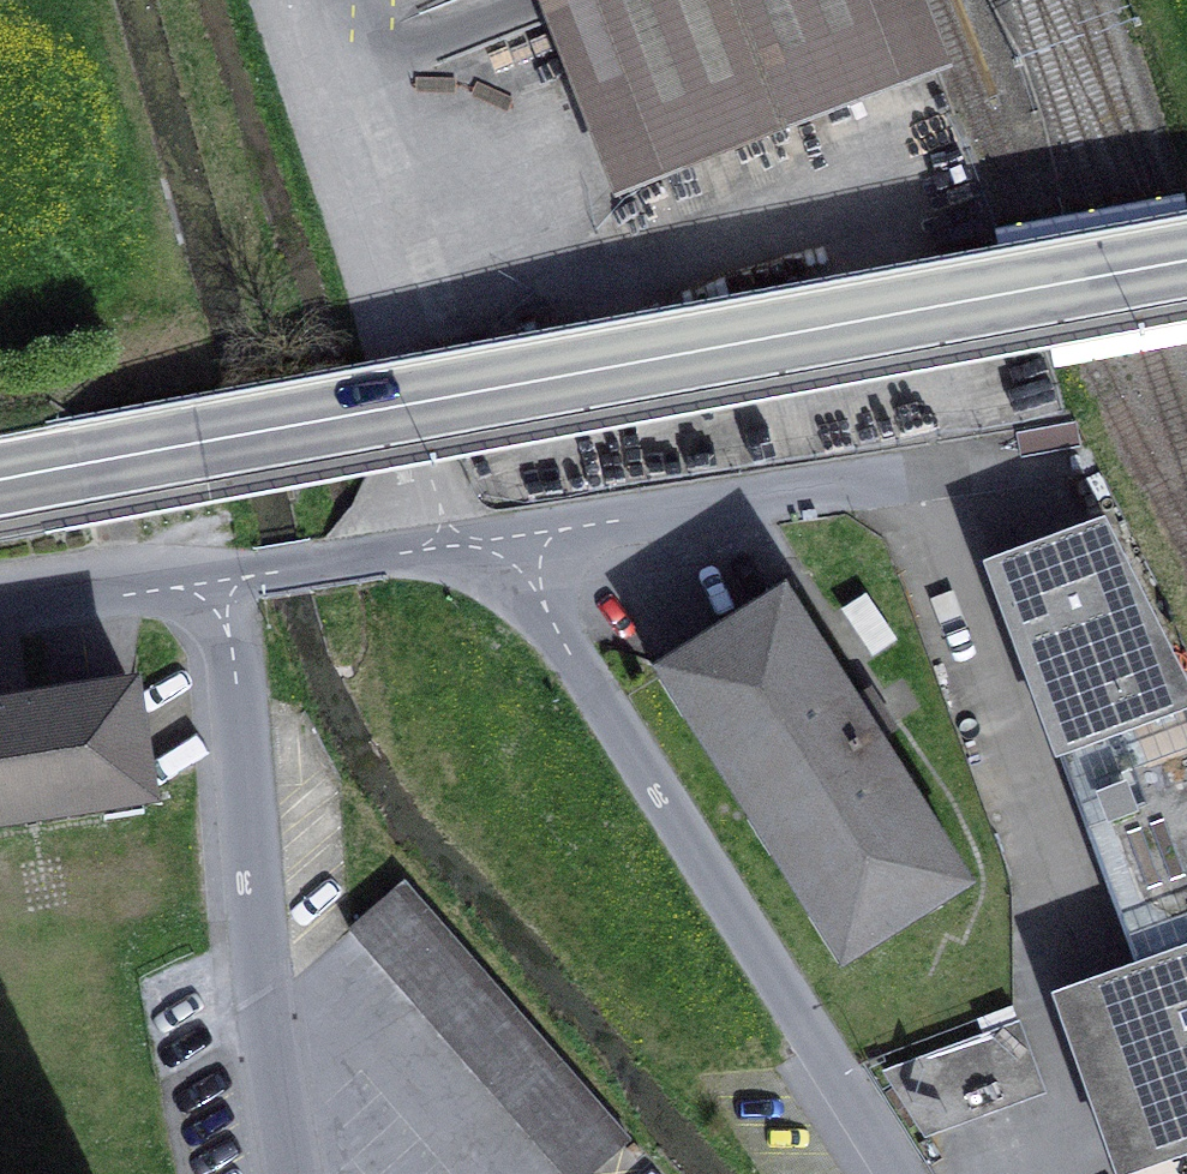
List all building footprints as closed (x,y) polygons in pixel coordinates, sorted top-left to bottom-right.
[(400,21),(420,72),(592,6),(590,0),(455,0),(400,21)] [(658,177),(906,82),(875,0),(590,0),(592,6),(658,177)] [(939,69),(912,0),(875,0),(906,82),(939,69)] [(1186,708),(1186,698),(1102,526),(990,568),(1060,753),(1186,708)] [(844,965),(970,886),(876,736),(857,706),(785,593),(659,672),(844,965)] [(149,799),(132,691),(28,708),(0,712),(0,822),(149,799)] [(876,736),(889,729),(869,698),(857,706),(876,736)] [(1121,1173),(1186,1173),(1186,708),(1060,753),(1090,839),(1138,971),(1058,1000),(1100,1116),(1121,1173)] [(404,882),(350,930),(564,1173),(593,1173),(631,1141),(404,882)] [(1042,1089),(1019,1024),(887,1073),(924,1132),(1042,1089)]
